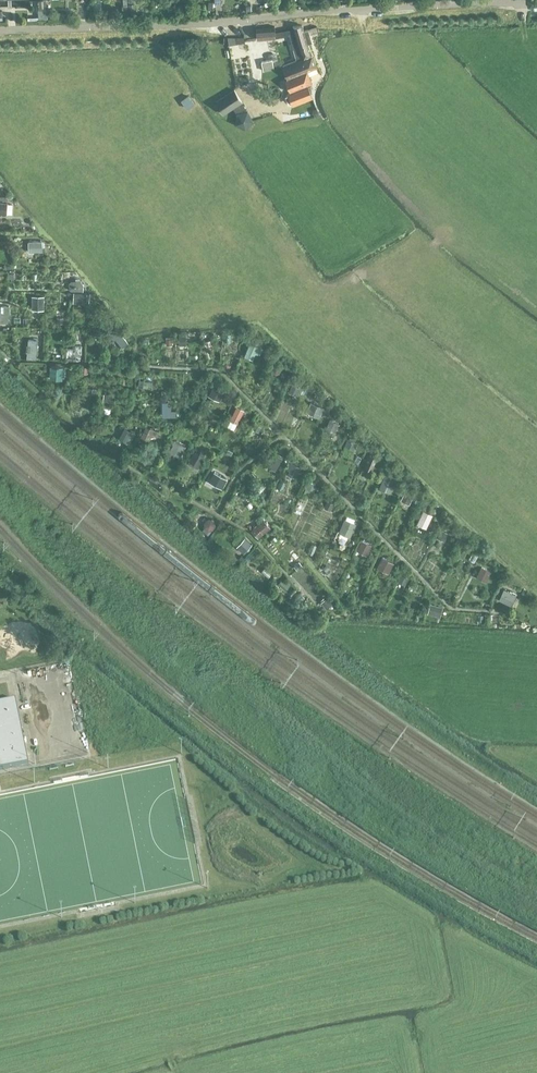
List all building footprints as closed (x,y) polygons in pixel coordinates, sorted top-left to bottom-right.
[(47,9),(38,9),(38,19),(48,19),(47,9)] [(289,33),(295,60),(285,64),(290,78),(285,80),(289,92),(287,93),(292,106),(312,99),(307,85),(312,84),(307,71),(317,68),(312,55),(308,44),(312,43),(308,28),(304,29),(303,24),(294,26),(295,32),(289,33)] [(256,30),(257,39),(275,38),(275,28),(256,30)] [(243,36),(227,37),(229,45),(244,42),(243,36)] [(273,59),(262,61),(264,70),(275,68),(273,59)] [(234,89),(232,90),(216,100),(224,113),(233,107),(242,101),(234,89)] [(253,119),(242,101),(233,107),(237,112),(235,124),(245,128),(253,119)] [(39,241),(28,242),(29,250),(39,250),(39,241)] [(70,282),(70,289),(72,291),(83,291),(84,284),(82,281),(72,281),(70,282)] [(90,294),(75,293),(74,302),(89,302),(90,294)] [(43,309),(43,297),(33,297),(33,309),(43,309)] [(8,312),(9,312),(9,306),(4,306),(4,313),(0,313),(0,322),(8,322),(8,312)] [(129,343),(123,336),(114,333),(110,334),(111,340),(115,339),(118,340),(123,347),(129,343)] [(28,339),(28,345),(30,345),(30,351),(27,351),(27,357),(35,358),(37,340),(28,339)] [(262,349),(250,344),(245,356),(253,359),(256,352),(260,354),(262,349)] [(76,345),(76,348),(67,347),(67,358),(75,358),(75,355),(80,355),(80,346),(76,345)] [(62,368),(52,368),(51,379),(62,379),(62,376),(64,376),(65,370),(62,369),(62,368)] [(222,394),(224,389),(214,385),(209,396),(216,399),(220,393),(222,394)] [(299,388),(292,385),(289,392),(296,395),(299,388)] [(165,407),(164,415),(174,415),(176,415),(176,412),(174,412),(172,411),(172,407),(167,407),(167,402),(165,402),(165,407)] [(323,409),(311,404),(308,412),(320,417),(323,409)] [(243,411),(236,408),(231,420),(237,423),(243,411)] [(338,425),(330,421),(327,428),(335,432),(338,425)] [(150,428),(145,426),(141,435),(150,438),(152,433),(157,435),(159,429),(153,429),(153,426),(150,426),(150,428)] [(125,429),(120,439),(130,444),(135,434),(125,429)] [(356,443),(349,440),(346,446),(354,450),(356,443)] [(176,443),(171,450),(181,456),(185,448),(176,443)] [(200,453),(199,455),(195,453),(189,463),(197,468),(205,455),(200,453)] [(276,470),(282,459),(273,454),(267,465),(276,470)] [(368,454),(363,465),(374,469),(378,458),(368,454)] [(209,481),(224,488),(229,478),(214,470),(209,481)] [(396,480),(386,476),(381,488),(390,492),(396,480)] [(316,487),(309,483),(306,489),(314,492),(316,487)] [(413,498),(405,494),(402,501),(410,504),(413,498)] [(333,504),(327,502),(325,508),(331,510),(333,504)] [(432,516),(424,512),(420,521),(428,525),(432,516)] [(206,533),(208,530),(212,530),(214,527),(214,523),(211,520),(207,521),(205,524),(205,528),(203,530),(206,533)] [(270,528),(264,521),(252,531),(258,538),(270,528)] [(355,525),(345,521),(340,532),(350,537),(355,525)] [(448,534),(442,531),(438,539),(444,542),(448,534)] [(245,540),(238,548),(244,553),(251,545),(245,540)] [(370,546),(363,542),(359,549),(366,552),(370,546)] [(393,564),(383,560),(379,568),(389,573),(393,564)] [(491,573),(482,569),(479,576),(488,580),(491,573)] [(408,579),(401,576),(399,582),(406,585),(408,579)] [(281,578),(277,583),(285,589),(289,585),(281,578)] [(516,596),(504,591),(500,599),(506,602),(507,600),(513,602),(516,596)] [(332,605),(327,600),(322,604),(327,609),(332,605)] [(443,609),(431,606),(429,614),(440,617),(443,609)] [(0,703),(0,770),(29,764),(22,729),(17,730),(12,705),(1,707),(0,703)]
